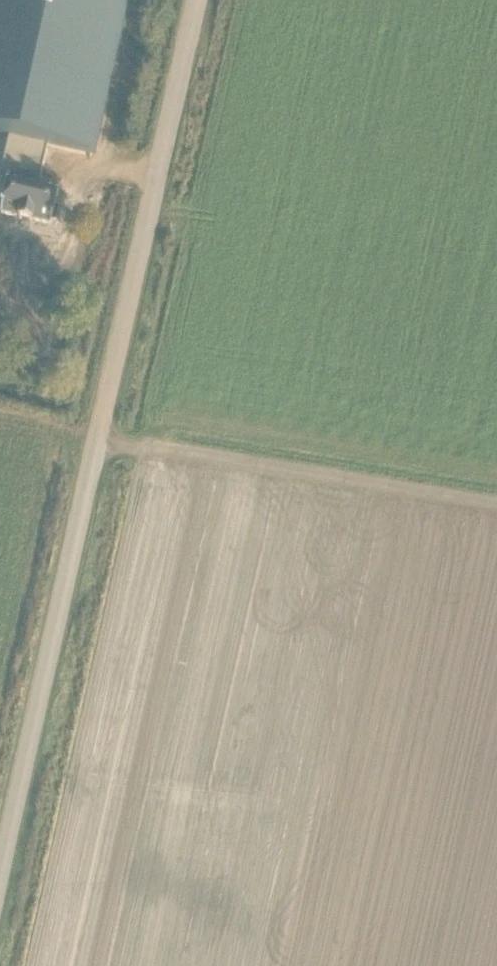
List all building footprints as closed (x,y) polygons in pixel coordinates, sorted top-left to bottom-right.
[(127,0),(0,0),(0,135),(9,137),(9,138),(1,174),(9,175),(1,214),(1,215),(2,215),(2,214),(20,218),(19,218),(18,219),(19,220),(32,222),(33,223),(33,221),(32,221),(50,225),(50,226),(51,226),(51,225),(52,220),(55,221),(58,208),(55,208),(60,187),(60,186),(59,185),(58,186),(40,182),(45,163),(43,163),(47,147),(48,148),(92,156),(127,0)]
